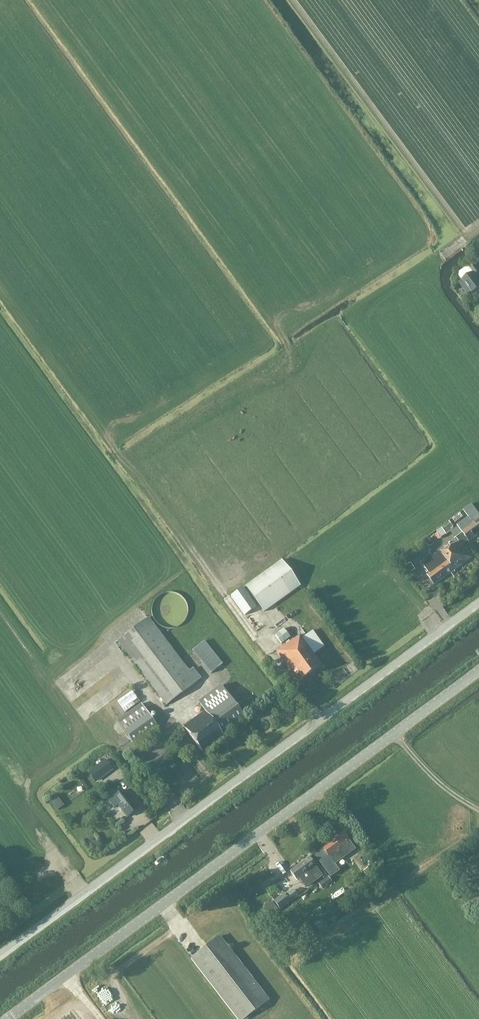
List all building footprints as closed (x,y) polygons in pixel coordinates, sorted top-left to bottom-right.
[(477,258),(478,259),(464,269),(468,275),(461,280),(471,293),(478,288),(478,282),(474,275),(478,271),(478,256),(477,258)] [(456,537),(459,541),(461,545),(468,540),(468,541),(478,533),(478,513),(471,503),(463,510),(468,517),(457,525),(458,526),(462,532),(456,537)] [(440,550),(422,563),(429,573),(427,575),(433,585),(470,557),(461,545),(459,541),(443,553),(440,550)] [(264,612),(300,586),(281,559),(245,586),(264,612)] [(242,587),(232,594),(245,612),(255,605),(242,587)] [(296,626),(303,634),(315,625),(308,616),(296,626)] [(201,678),(193,667),(189,670),(148,617),(116,641),(166,705),(201,678)] [(283,628),(274,635),(281,644),(289,637),(283,628)] [(297,682),(321,665),(314,654),(324,647),(312,630),(302,637),(299,634),(275,652),(297,682)] [(210,674),(222,664),(204,641),(191,651),(210,674)] [(202,709),(181,726),(201,752),(223,736),(222,734),(244,717),(221,685),(197,702),(202,709)] [(132,690),(117,701),(124,712),(139,701),(132,690)] [(140,703),(116,721),(133,744),(157,726),(140,703)] [(106,760),(89,772),(95,780),(112,768),(106,760)] [(115,807),(119,804),(128,817),(138,810),(123,791),(110,801),(115,807)] [(55,796),(50,801),(56,810),(62,805),(55,796)] [(322,849),(314,855),(315,857),(328,874),(329,876),(338,870),(334,864),(354,849),(349,842),(349,841),(342,833),(321,848),(322,849)] [(322,875),(308,857),(289,871),(296,880),(298,878),(304,886),(307,885),(308,886),(322,875)] [(369,880),(376,875),(370,865),(363,871),(369,880)] [(277,879),(280,886),(287,883),(284,876),(277,879)] [(327,876),(318,883),(322,889),(331,881),(327,876)] [(283,893),(273,900),(279,910),(298,897),(292,889),(284,895),(283,893)] [(264,908),(262,909),(268,917),(277,911),(272,902),(270,903),(268,903),(267,903),(266,903),(265,904),(264,905),(264,906),(264,908)] [(191,958),(238,1018),(244,1018),(268,1000),(219,937),(191,958)]
